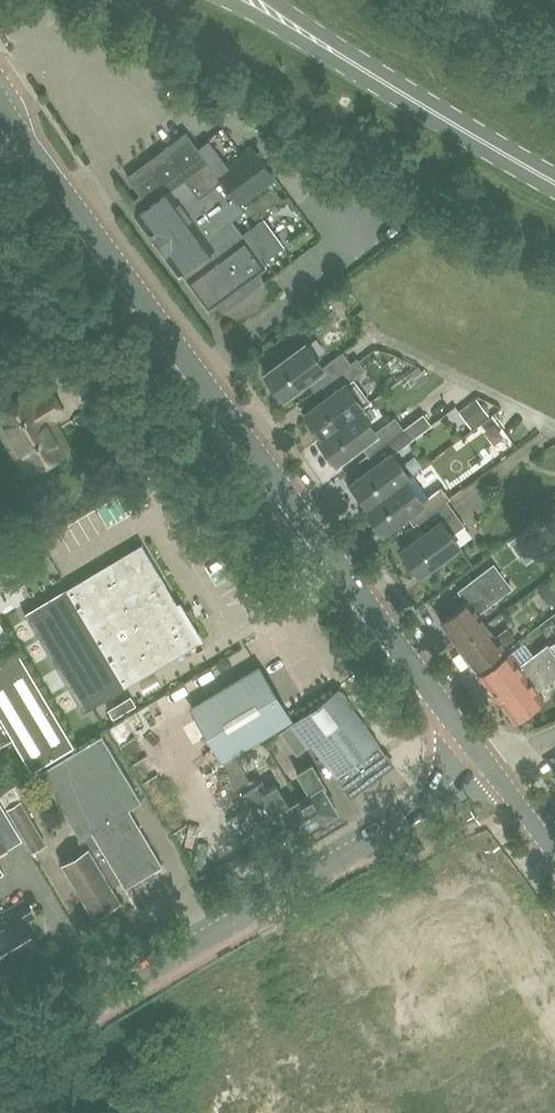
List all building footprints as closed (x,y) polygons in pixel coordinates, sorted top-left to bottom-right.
[(137,214),(180,273),(181,272),(187,281),(188,280),(210,309),(217,303),(218,304),(226,312),(235,315),(246,315),(255,311),(262,303),(265,293),(265,283),(260,273),(260,272),(267,267),(262,260),(283,245),(263,217),(242,232),(240,229),(237,231),(208,191),(223,181),(240,204),(276,178),(253,146),(216,172),(188,132),(129,176),(149,204),(137,214)] [(321,385),(321,386),(358,359),(357,358),(350,362),(342,351),(322,366),(306,344),(266,374),(283,397),(306,380),(314,390),(321,385)] [(323,436),(360,409),(363,407),(347,385),(365,369),(358,359),(321,386),(330,397),(307,414),(323,436)] [(67,449),(50,420),(63,413),(49,389),(36,397),(31,390),(30,391),(27,386),(34,382),(26,370),(21,373),(14,362),(0,370),(0,395),(2,394),(8,404),(0,408),(0,423),(18,454),(20,452),(31,470),(67,449)] [(418,365),(417,366),(404,374),(413,387),(426,378),(418,365)] [(360,445),(367,454),(403,428),(394,416),(376,430),(360,409),(323,436),(321,438),(338,462),(360,445)] [(409,476),(392,453),(412,439),(403,428),(367,454),(376,465),(353,482),(370,505),(405,479),(409,476)] [(405,515),(413,524),(449,497),(441,486),(421,501),(405,479),(370,505),(366,507),(384,531),(405,515)] [(450,498),(449,497),(413,524),(413,525),(417,522),(425,533),(402,550),(419,574),(459,544),(452,535),(465,525),(455,511),(446,500),(450,498)] [(66,587),(24,612),(83,712),(125,686),(200,640),(142,543),(66,588),(66,587)] [(458,644),(484,624),(476,613),(510,588),(493,565),(470,583),(479,594),(442,622),(458,644)] [(494,638),(484,624),(458,644),(476,667),(502,647),(515,638),(507,628),(494,638)] [(10,642),(0,626),(0,647),(10,642)] [(12,738),(33,773),(76,747),(14,643),(13,644),(17,652),(0,662),(0,718),(12,738)] [(548,646),(547,645),(540,651),(548,660),(498,697),(515,720),(544,698),(537,689),(554,676),(554,656),(548,646)] [(481,675),(498,697),(548,660),(540,651),(529,659),(520,667),(510,653),(481,675)] [(191,707),(221,758),(289,718),(289,717),(282,705),(275,692),(259,666),(191,707)] [(393,764),(351,707),(341,693),(337,688),(293,721),(309,744),(311,742),(335,774),(335,775),(350,795),(393,764)] [(12,738),(0,718),(0,746),(12,738)] [(296,753),(307,745),(290,723),(280,731),(296,753)] [(89,831),(127,808),(141,800),(101,734),(77,749),(76,747),(33,773),(34,775),(40,771),(79,837),(89,831)] [(308,793),(298,799),(313,824),(335,810),(321,787),(324,785),(311,763),(296,772),(308,793)] [(239,791),(259,824),(276,814),(291,837),(313,824),(298,799),(288,805),(275,784),(266,789),(260,779),(251,785),(240,791),(239,791)] [(21,800),(26,797),(18,783),(0,794),(0,800),(5,809),(6,809),(31,852),(46,843),(21,800)] [(7,848),(21,839),(0,802),(0,853),(7,849),(7,848)] [(89,831),(97,843),(118,879),(123,888),(161,865),(127,808),(89,831)] [(108,885),(118,879),(97,843),(87,848),(86,847),(61,863),(92,916),(118,901),(108,885)] [(36,944),(22,920),(31,915),(23,902),(3,914),(7,921),(0,926),(0,971),(10,965),(8,960),(36,944)]
